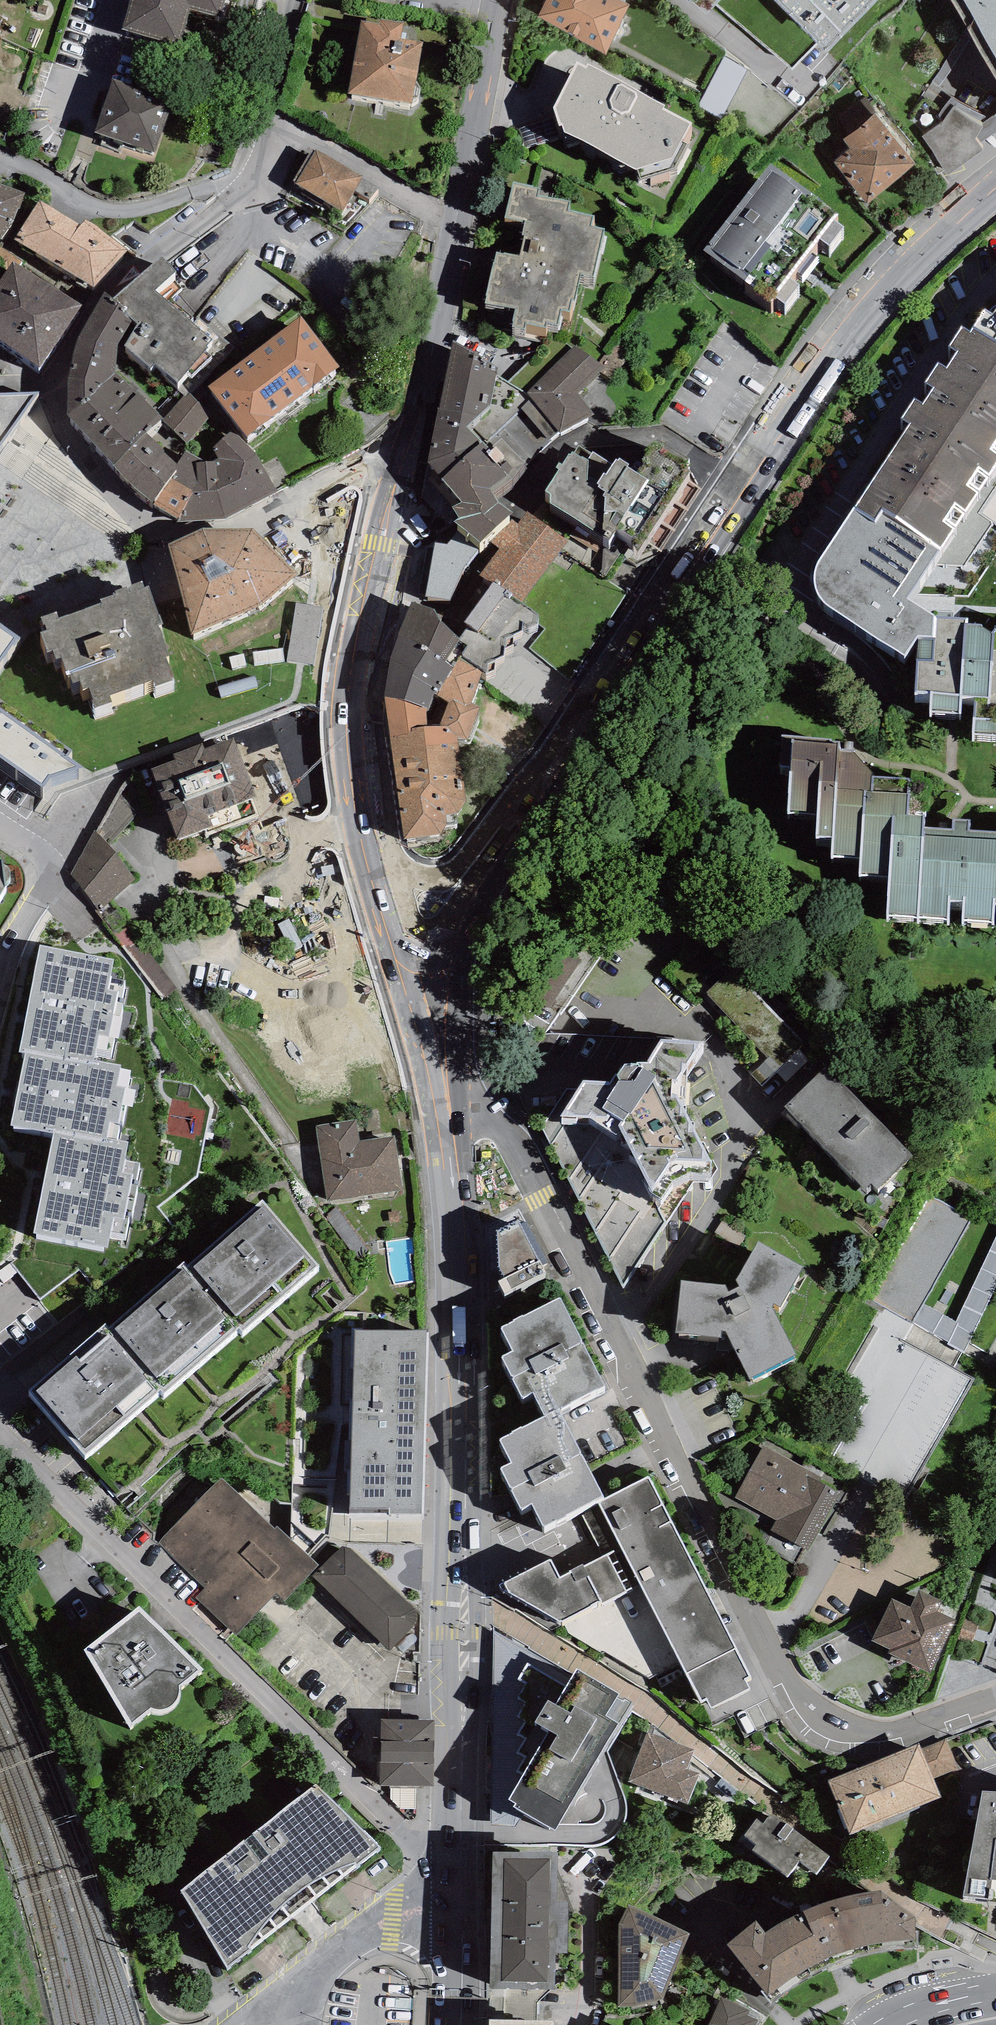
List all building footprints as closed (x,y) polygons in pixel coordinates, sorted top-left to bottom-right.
[(122,31),(180,47),(191,9),(219,17),(224,0),(131,0),(122,31)] [(537,18),(606,53),(631,5),(621,0),(546,0),(537,18)] [(708,14),(716,4),(791,69),(815,42),(825,56),(878,0),(690,0),(708,14)] [(995,78),(995,0),(951,0),(995,78)] [(361,20),(349,94),(413,104),(423,43),(400,39),(403,21),(381,17),(380,23),(361,20)] [(665,106),(588,64),(587,67),(578,61),(553,107),(559,126),(562,125),(565,132),(638,170),(641,178),(674,168),(687,144),(681,141),(692,123),(662,109),(665,106)] [(113,79),(94,132),(155,152),(173,99),(113,79)] [(865,97),(852,107),(864,122),(875,113),(877,112),(865,97)] [(943,122),(922,137),(947,176),(982,150),(978,143),(975,139),(982,127),(982,124),(989,118),(951,98),(939,115),(943,122)] [(834,163),(867,204),(916,163),(875,113),(864,122),(843,140),(850,149),(834,163)] [(995,132),(995,113),(995,115),(989,118),(982,124),(982,127),(975,139),(978,143),(995,132)] [(293,180),(296,182),(314,151),(311,149),(293,180)] [(363,176),(315,149),(314,151),(296,182),(295,184),(343,211),(363,176)] [(771,163),(704,250),(771,301),(775,296),(785,303),(799,285),(789,277),(795,270),(802,276),(818,255),(810,250),(819,238),(829,246),(844,227),(834,220),(838,214),(771,163)] [(540,188),(513,182),(505,218),(525,222),(522,235),(523,235),(519,256),(496,251),(485,303),(515,309),(512,321),(513,322),(512,326),(525,329),(526,324),(545,328),(546,322),(558,324),(561,310),(569,312),(572,300),(575,300),(581,273),(594,276),(604,227),(591,225),(593,215),(569,210),(571,202),(538,195),(540,188)] [(4,240),(23,192),(0,183),(0,239),(4,240)] [(81,225),(39,199),(14,241),(94,287),(126,251),(86,219),(81,225)] [(162,256),(113,298),(125,308),(122,311),(133,320),(138,324),(124,345),(151,368),(155,364),(178,382),(187,373),(192,378),(213,357),(205,351),(209,347),(207,345),(212,340),(155,290),(176,272),(162,256)] [(13,262),(0,281),(0,340),(39,368),(82,305),(13,262)] [(113,298),(104,291),(79,336),(68,378),(67,415),(113,464),(146,433),(161,420),(163,418),(115,372),(118,344),(133,320),(122,311),(125,308),(113,298)] [(993,307),(984,301),(973,320),(970,325),(962,321),(950,340),(957,344),(947,361),(936,357),(924,375),(933,380),(920,397),(913,393),(901,412),(909,417),(855,502),(876,514),(884,501),(940,542),(955,521),(946,515),(954,499),(965,506),(979,486),(968,479),(977,462),(989,468),(995,458),(995,441),(994,440),(995,437),(995,303),(993,307)] [(301,315),(208,386),(247,437),(340,367),(301,315)] [(477,353),(453,342),(440,410),(478,416),(491,406),(497,373),(475,361),(477,353)] [(605,367),(575,346),(527,393),(531,398),(521,408),(548,440),(558,431),(560,433),(595,414),(578,393),(605,367)] [(603,414),(616,405),(602,386),(589,394),(603,414)] [(39,391),(0,392),(0,446),(39,391)] [(163,418),(161,420),(187,443),(213,411),(190,392),(186,397),(184,395),(163,418)] [(466,427),(478,416),(440,410),(438,409),(427,461),(441,479),(483,442),(466,427)] [(177,519),(177,522),(226,519),(277,492),(255,453),(237,429),(213,448),(219,458),(214,461),(207,462),(177,519)] [(146,433),(113,464),(152,503),(180,468),(176,464),(146,433)] [(491,451),(483,442),(441,479),(462,502),(452,507),(459,519),(455,522),(480,542),(486,537),(509,515),(512,511),(498,502),(492,493),(513,479),(526,462),(501,438),(493,445),(494,448),(491,451)] [(559,470),(544,491),(550,495),(550,503),(609,540),(617,529),(635,539),(632,544),(637,552),(691,472),(686,463),(689,459),(655,442),(641,460),(644,461),(636,472),(627,466),(628,464),(620,457),(618,460),(616,459),(612,465),(593,451),(592,453),(578,446),(574,453),(572,451),(570,455),(569,453),(562,464),(559,462),(556,467),(559,470)] [(207,462),(185,450),(176,464),(180,468),(152,503),(177,519),(207,462)] [(908,591),(940,542),(884,501),(876,514),(855,502),(818,558),(816,562),(814,569),(816,579),(817,585),(820,591),(825,596),(904,647),(917,630),(932,631),(934,610),(935,608),(908,591)] [(568,541),(527,511),(519,524),(509,515),(486,537),(499,549),(480,575),(494,582),(512,594),(522,602),(568,541)] [(203,528),(168,544),(192,633),(261,604),(298,571),(252,528),(203,528)] [(447,545),(434,543),(426,596),(451,600),(466,566),(480,549),(452,540),(447,545)] [(57,611),(41,617),(45,630),(40,632),(47,652),(53,650),(56,659),(62,658),(68,677),(71,676),(73,683),(79,681),(82,690),(89,687),(93,700),(91,701),(94,709),(112,702),(110,696),(153,681),(155,687),(174,680),(167,657),(170,656),(159,625),(163,623),(149,586),(144,587),(142,581),(115,591),(116,593),(101,599),(102,603),(60,617),(57,611)] [(512,594),(494,582),(464,622),(469,626),(461,638),(445,662),(453,668),(461,656),(484,671),(486,673),(495,670),(495,661),(504,656),(504,649),(513,644),(513,635),(524,631),(523,623),(528,626),(538,622),(538,614),(508,599),(512,594)] [(434,609),(412,601),(398,635),(445,662),(461,638),(434,609)] [(934,610),(932,631),(917,630),(914,685),(931,686),(930,706),(960,707),(961,689),(976,690),(973,728),(995,730),(995,623),(992,625),(981,618),(967,618),(967,612),(934,610)] [(0,624),(0,664),(19,637),(0,624)] [(453,668),(445,662),(398,635),(390,656),(385,697),(428,709),(433,694),(448,703),(453,699),(465,706),(472,703),(484,671),(461,656),(453,668)] [(385,697),(397,780),(462,774),(457,740),(468,739),(480,707),(472,703),(465,706),(453,699),(448,703),(440,726),(428,727),(428,709),(385,697)] [(42,786),(49,777),(82,766),(67,756),(72,750),(0,698),(0,757),(42,786)] [(919,913),(925,824),(928,776),(875,772),(854,747),(840,746),(839,739),(792,735),(792,731),(783,732),(779,760),(790,762),(790,805),(816,810),(817,830),(831,831),(830,853),(859,854),(859,871),(890,873),(888,911),(919,913)] [(175,759),(151,768),(178,840),(204,830),(206,835),(260,815),(253,798),(256,797),(234,737),(204,748),(203,744),(173,755),(175,759)] [(462,774),(397,780),(405,840),(442,834),(448,824),(457,823),(457,814),(459,812),(467,802),(462,774)] [(968,828),(969,819),(954,818),(954,825),(925,824),(919,913),(948,915),(949,894),(963,895),(962,916),(993,917),(994,897),(995,897),(995,829),(968,828)] [(137,879),(95,830),(70,875),(100,910),(137,879)] [(6,887),(5,881),(8,879),(9,877),(10,874),(10,871),(8,868),(5,865),(2,863),(2,860),(0,858),(0,896),(6,887)] [(114,959),(39,945),(19,1052),(25,1053),(26,1049),(94,1061),(95,1056),(115,1060),(128,988),(124,987),(125,981),(110,978),(114,959)] [(703,1042),(660,1039),(646,1063),(625,1064),(617,1076),(616,1074),(610,1084),(584,1082),(562,1118),(589,1119),(617,1140),(623,1136),(622,1141),(628,1144),(632,1151),(630,1156),(637,1159),(651,1194),(662,1201),(675,1183),(690,1176),(711,1175),(711,1162),(685,1110),(687,1070),(703,1042)] [(117,1086),(121,1066),(94,1061),(26,1049),(25,1053),(12,1126),(53,1133),(54,1129),(117,1140),(119,1125),(122,1125),(129,1088),(117,1086)] [(912,1154),(825,1066),(785,1105),(788,1109),(785,1112),(796,1124),(799,1121),(866,1189),(872,1183),(878,1190),(895,1174),(893,1172),(912,1154)] [(357,1119),(315,1125),(327,1201),(403,1190),(395,1135),(360,1140),(357,1119)] [(125,1160),(128,1142),(117,1140),(54,1129),(53,1133),(35,1234),(108,1247),(110,1232),(126,1235),(129,1218),(125,1217),(125,1211),(132,1212),(137,1185),(131,1184),(132,1179),(137,1180),(140,1162),(125,1160)] [(321,1266),(263,1201),(189,1266),(185,1262),(110,1328),(106,1323),(28,1392),(85,1457),(160,1390),(164,1395),(240,1329),(244,1334),(321,1266)] [(518,1220),(496,1231),(498,1267),(504,1278),(498,1282),(505,1295),(546,1273),(518,1220)] [(962,1324),(948,1319),(942,1334),(973,1345),(995,1283),(995,1230),(962,1324)] [(803,1269),(757,1243),(736,1282),(740,1289),(729,1294),(725,1288),(680,1284),(675,1335),(720,1339),(721,1332),(726,1333),(750,1380),(795,1356),(772,1309),(774,1306),(779,1310),(803,1269)] [(561,1297),(501,1327),(513,1350),(501,1356),(523,1397),(534,1393),(545,1416),(559,1409),(604,1387),(561,1297)] [(422,1515),(427,1330),(355,1329),(350,1513),(422,1515)] [(598,1501),(604,1498),(559,1409),(545,1416),(499,1439),(511,1462),(499,1468),(520,1509),(532,1504),(544,1528),(579,1511),(598,1501)] [(813,1471),(762,1444),(734,1498),(775,1519),(769,1529),(806,1549),(837,1490),(810,1475),(813,1471)] [(579,1511),(602,1556),(560,1578),(551,1559),(506,1582),(510,1594),(562,1623),(602,1602),(604,1605),(641,1585),(701,1703),(707,1700),(712,1708),(750,1689),(746,1681),(751,1678),(648,1476),(604,1498),(598,1501),(579,1511)] [(274,1528),(222,1477),(158,1543),(204,1588),(195,1597),(235,1636),(276,1594),(284,1601),(319,1566),(277,1525),(274,1528)] [(312,1576),(389,1651),(415,1624),(416,1620),(417,1617),(417,1611),(352,1548),(341,1546),(312,1576)] [(943,1600),(919,1589),(911,1607),(892,1598),(872,1640),(890,1649),(888,1653),(930,1673),(956,1618),(938,1610),(943,1600)] [(140,1600),(85,1644),(131,1719),(152,1703),(159,1703),(167,1702),(171,1699),(177,1695),(179,1689),(179,1685),(179,1680),(203,1661),(140,1600)] [(618,1684),(577,1661),(564,1682),(529,1662),(519,1678),(527,1681),(518,1694),(526,1699),(518,1714),(525,1717),(518,1730),(526,1735),(518,1748),(526,1753),(518,1766),(522,1770),(509,1791),(516,1797),(514,1800),(555,1824),(568,1800),(573,1804),(634,1703),(630,1699),(632,1695),(618,1688),(618,1684)] [(434,1786),(435,1720),(380,1719),(379,1785),(434,1786)] [(694,1748),(647,1730),(629,1777),(687,1799),(699,1769),(687,1765),(694,1748)] [(921,1749),(933,1779),(958,1769),(946,1739),(921,1749)] [(919,1743),(828,1780),(849,1834),(941,1798),(933,1779),(921,1749),(919,1743)] [(317,1781),(181,1885),(227,1961),(380,1842),(317,1781)] [(983,1792),(963,1895),(989,1897),(988,1902),(995,1902),(995,1793),(994,1793),(983,1792)] [(816,1866),(829,1850),(778,1812),(774,1810),(772,1811),(768,1812),(763,1819),(757,1814),(744,1831),(757,1839),(752,1845),(787,1870),(800,1855),(816,1866)] [(557,1844),(492,1843),(491,1981),(555,1982),(556,1945),(567,1945),(568,1893),(557,1893),(557,1844)] [(757,1912),(727,1937),(771,1995),(793,1982),(809,1971),(823,1964),(850,1952),(867,1947),(887,1943),(920,1941),(919,1926),(916,1926),(914,1911),(880,1884),(848,1889),(820,1896),(797,1907),(764,1923),(757,1912)] [(656,1908),(629,1901),(619,1921),(619,2004),(637,2001),(663,1994),(689,1926),(656,1908)] [(720,1996),(707,2024),(751,2024),(757,2012),(720,1996)] [(489,2013),(489,2024),(554,2024),(554,2014),(489,2013)]
